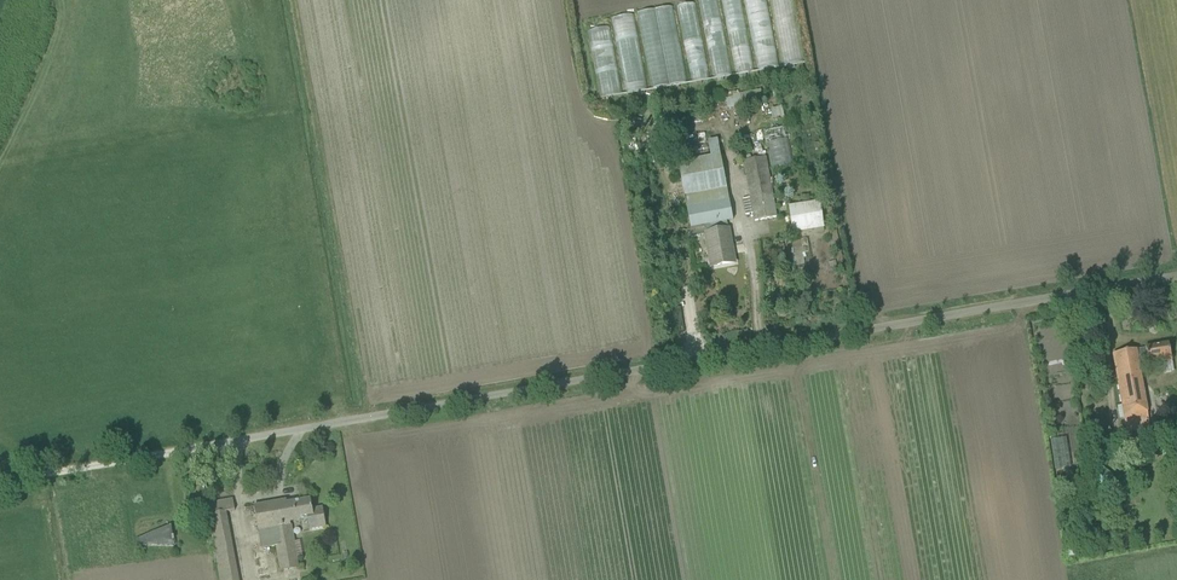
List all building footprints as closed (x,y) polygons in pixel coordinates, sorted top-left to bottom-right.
[(778,68),(766,0),(699,0),(713,79),(778,68)] [(778,39),(797,35),(790,0),(770,0),(778,39)] [(589,30),(599,98),(690,84),(690,83),(708,80),(696,2),(676,5),(676,6),(636,12),(636,14),(610,18),(611,26),(589,30)] [(730,110),(763,104),(761,91),(738,95),(738,92),(727,94),(730,110)] [(770,121),(783,117),(780,106),(767,110),(770,121)] [(764,131),(772,167),(791,163),(784,127),(764,131)] [(692,235),(705,233),(704,227),(727,222),(733,221),(724,175),(720,155),(718,145),(714,146),(715,147),(709,149),(708,149),(710,157),(678,163),(682,183),(691,229),(692,235)] [(776,217),(769,178),(765,158),(744,162),(751,198),(743,199),(746,215),(754,214),(755,221),(776,217)] [(809,195),(801,197),(803,204),(811,203),(809,195)] [(790,206),(793,234),(825,230),(821,202),(790,206)] [(734,262),(728,228),(705,233),(712,267),(734,262)] [(791,265),(802,265),(802,241),(790,241),(791,265)] [(1150,429),(1148,417),(1138,363),(1148,361),(1148,362),(1161,360),(1162,364),(1171,362),(1168,345),(1146,349),(1136,351),(1136,350),(1113,355),(1125,421),(1127,433),(1150,429)] [(1051,469),(1067,468),(1066,438),(1050,439),(1051,469)] [(223,512),(234,510),(231,498),(204,503),(218,579),(236,579),(223,512)] [(261,549),(277,547),(281,572),(298,569),(290,522),(296,521),(296,522),(308,520),(310,532),(326,528),(322,508),(312,510),(310,500),(293,503),(293,504),(287,505),(287,501),(254,507),(261,549)] [(170,527),(137,540),(139,546),(174,547),(170,527)]
